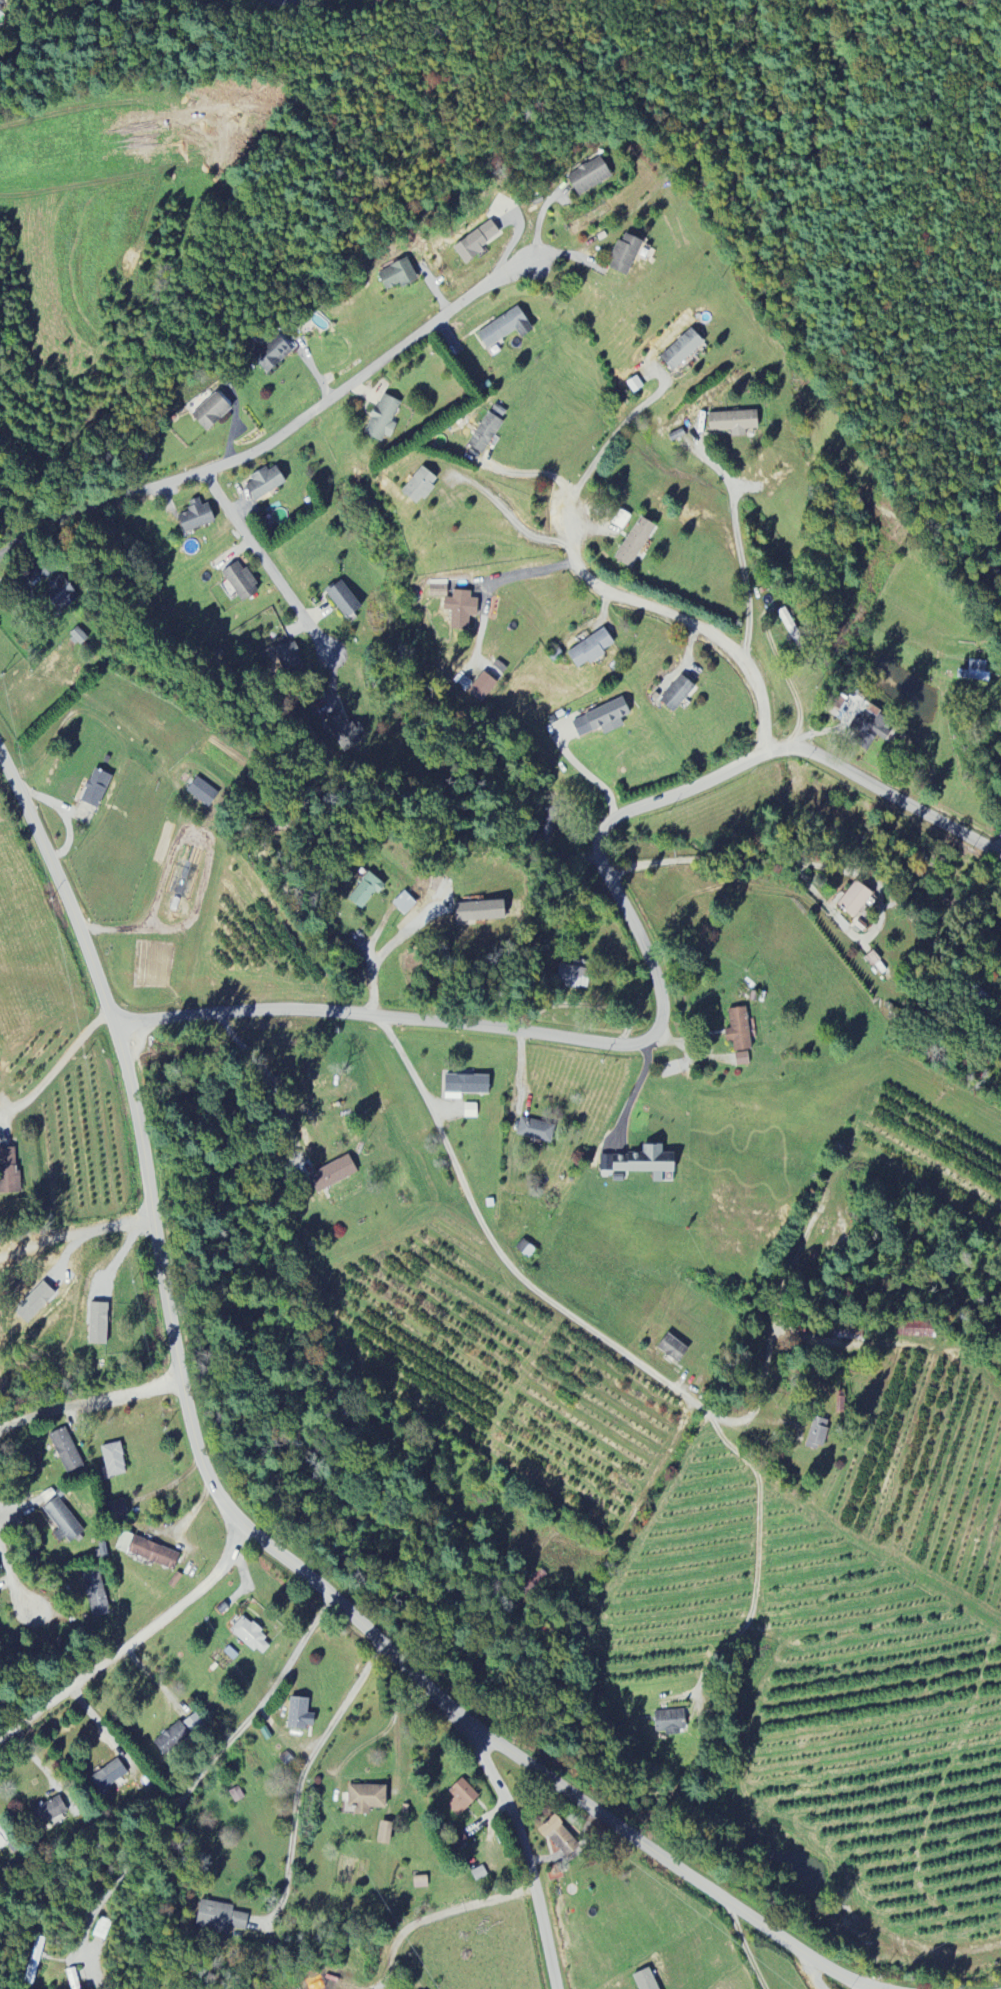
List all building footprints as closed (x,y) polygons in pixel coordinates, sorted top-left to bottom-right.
[(567,175),(577,196),(612,179),(602,158),(567,175)] [(453,246),(464,265),(485,253),(481,246),(500,235),(493,222),(453,246)] [(608,269),(628,277),(642,242),(622,234),(608,269)] [(417,282),(408,259),(377,271),(385,292),(401,286),(402,288),(417,282)] [(477,334),(487,350),(517,332),(522,340),(534,332),(518,308),(477,334)] [(660,358),(674,373),(705,344),(691,329),(660,358)] [(252,354),(264,374),(293,356),(281,337),(252,354)] [(634,394),(644,388),(638,377),(627,383),(634,394)] [(192,416),(207,433),(233,410),(217,393),(192,416)] [(401,403),(383,395),(364,435),(386,445),(396,424),(392,423),(401,403)] [(709,414),(709,434),(732,433),(732,439),(747,439),(746,431),(759,430),(758,412),(709,414)] [(486,456),(503,421),(486,413),(469,448),(486,456)] [(287,487),(278,467),(268,471),(268,472),(245,482),(254,501),(287,487)] [(418,507),(440,481),(423,467),(402,493),(418,507)] [(201,507),(200,500),(187,503),(190,513),(179,516),(183,533),(215,525),(210,505),(201,507)] [(992,518),(997,522),(991,529),(1000,538),(1000,509),(992,518)] [(616,561),(633,569),(655,526),(639,517),(616,561)] [(56,617),(80,599),(49,557),(34,569),(45,584),(50,591),(41,598),(56,617)] [(223,573),(241,604),(260,594),(241,562),(223,573)] [(348,622),(363,610),(340,581),(325,593),(348,622)] [(429,597),(447,598),(447,587),(430,586),(429,597)] [(478,601),(471,600),(471,592),(453,592),(453,599),(444,599),(444,612),(452,612),(451,631),(469,632),(469,617),(478,618),(478,601)] [(797,646),(805,641),(796,629),(789,633),(797,646)] [(578,671),(616,648),(605,630),(567,653),(578,671)] [(305,668),(293,642),(273,651),(285,677),(305,668)] [(989,683),(990,673),(986,673),(987,663),(969,660),(968,672),(958,671),(957,679),(989,683)] [(498,684),(484,673),(468,693),(482,704),(498,684)] [(659,701),(673,714),(696,689),(683,676),(659,701)] [(624,729),(621,720),(631,716),(625,701),(571,719),(578,739),(603,730),(605,736),(624,729)] [(889,724),(866,711),(860,722),(855,720),(846,736),(871,751),(878,738),(887,743),(892,734),(886,730),(889,724)] [(328,723),(342,754),(361,745),(357,737),(365,734),(360,723),(350,728),(344,715),(328,723)] [(112,777),(93,770),(81,804),(99,811),(112,777)] [(208,807),(217,792),(196,779),(187,794),(208,807)] [(554,825),(544,823),(539,842),(549,844),(554,825)] [(383,883),(366,873),(350,901),(366,911),(383,883)] [(872,893),(854,882),(839,909),(858,919),(872,893)] [(417,904),(405,892),(393,904),(405,916),(417,904)] [(457,923),(506,921),(506,902),(456,904),(457,923)] [(591,971),(559,966),(557,985),(588,989),(591,971)] [(729,1010),(730,1030),(726,1030),(726,1043),(734,1043),(734,1052),(750,1052),(749,1009),(729,1010)] [(735,1054),(736,1067),(749,1066),(748,1053),(735,1054)] [(445,1101),(462,1101),(462,1095),(490,1095),(490,1077),(446,1076),(445,1101)] [(517,1137),(552,1144),(556,1126),(520,1119),(517,1137)] [(601,1154),(601,1173),(654,1173),(654,1183),(663,1183),(663,1173),(676,1173),(676,1154),(663,1154),(663,1146),(644,1146),(644,1154),(601,1154)] [(16,1173),(15,1149),(0,1150),(0,1194),(23,1193),(22,1173),(16,1173)] [(359,1176),(351,1157),(309,1174),(316,1193),(359,1176)] [(529,1260),(537,1250),(523,1239),(516,1249),(529,1260)] [(15,1312),(28,1324),(56,1294),(43,1282),(15,1312)] [(107,1345),(108,1304),(90,1303),(89,1344),(107,1345)] [(936,1337),(936,1322),(896,1323),(896,1338),(936,1337)] [(657,1348),(678,1364),(689,1350),(668,1334),(657,1348)] [(824,1451),(830,1421),(813,1418),(807,1447),(824,1451)] [(49,1436),(67,1475),(84,1467),(66,1428),(49,1436)] [(109,1478),(128,1474),(120,1443),(101,1447),(109,1478)] [(59,1544),(66,1539),(70,1544),(84,1535),(60,1498),(43,1508),(58,1531),(53,1534),(59,1544)] [(127,1555),(134,1537),(123,1532),(116,1551),(127,1555)] [(134,1538),(128,1555),(174,1572),(180,1554),(134,1538)] [(92,1619),(109,1615),(100,1571),(82,1574),(92,1619)] [(261,1657),(273,1644),(243,1617),(231,1630),(261,1657)] [(287,1729),(307,1731),(307,1725),(315,1726),(315,1716),(308,1715),(309,1699),(290,1697),(287,1729)] [(680,1736),(679,1730),(686,1730),(686,1711),(655,1712),(655,1733),(665,1733),(665,1737),(680,1736)] [(162,1756),(207,1732),(198,1715),(153,1739),(162,1756)] [(100,1794),(128,1775),(118,1760),(90,1779),(100,1794)] [(459,1818),(480,1797),(462,1779),(449,1793),(454,1799),(447,1807),(459,1818)] [(386,1810),(387,1787),(348,1786),(348,1807),(355,1807),(355,1816),(369,1816),(369,1809),(386,1810)] [(229,1792),(235,1804),(245,1798),(239,1787),(229,1792)] [(32,1810),(38,1827),(68,1815),(61,1798),(32,1810)] [(539,1831),(566,1859),(581,1845),(554,1816),(539,1831)] [(393,1824),(381,1822),(378,1844),(390,1846),(393,1824)] [(414,1890),(428,1889),(427,1877),(414,1878),(414,1890)] [(231,1928),(246,1931),(249,1915),(234,1912),(235,1907),(202,1901),(197,1929),(229,1936),(231,1928)] [(36,1987),(43,1939),(34,1937),(27,1985),(36,1987)] [(650,1969),(634,1977),(640,1988),(659,1988),(650,1969)]
